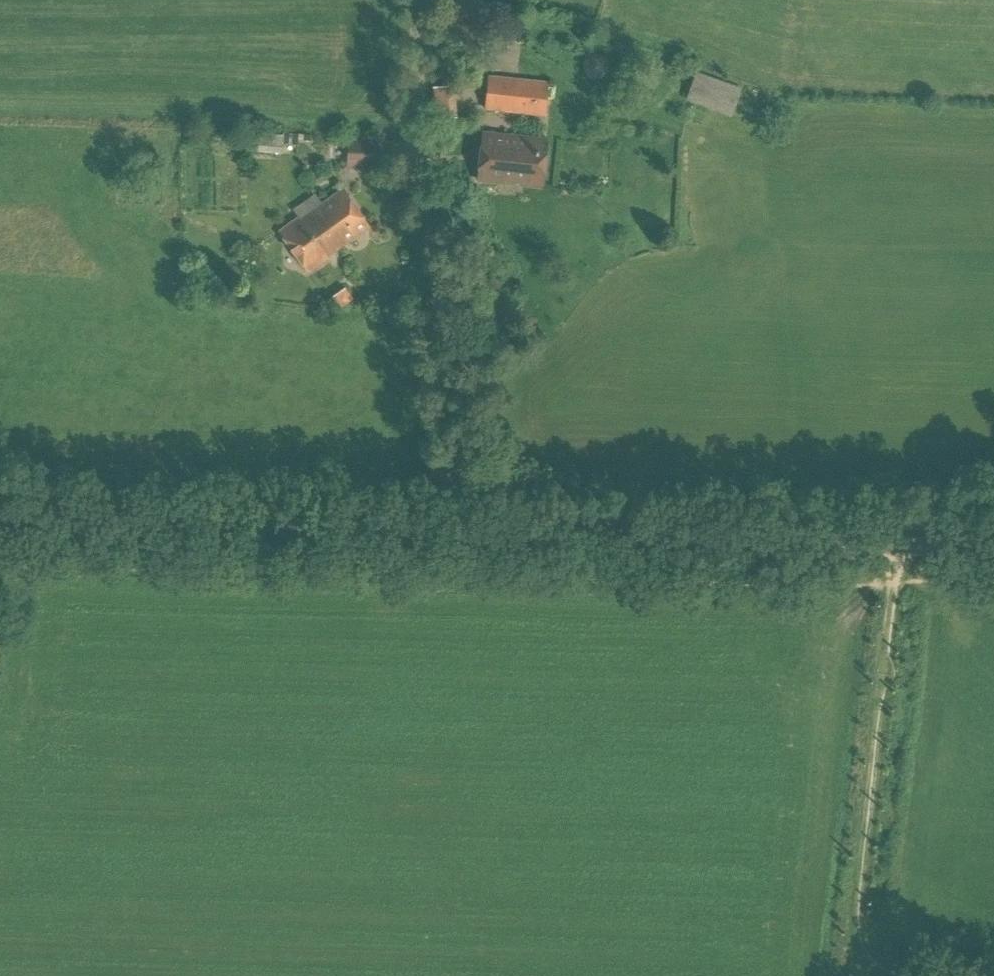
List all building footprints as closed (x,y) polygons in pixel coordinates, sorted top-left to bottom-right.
[(731,116),(741,88),(696,72),(686,100),(731,116)] [(545,116),(549,81),(489,74),(485,109),(545,116)] [(293,142),(294,136),(259,133),(257,151),(282,153),(283,141),(293,142)] [(543,187),(548,140),(483,133),(478,180),(504,183),(504,180),(521,181),(521,185),(543,187)] [(376,166),(378,138),(330,136),(329,145),(348,146),(347,165),(376,166)] [(311,212),(337,249),(369,226),(343,189),(311,212)] [(327,257),(337,249),(311,212),(300,220),(298,218),(279,231),(308,273),(328,259),(327,257)] [(336,312),(353,299),(345,287),(327,300),(336,312)]
